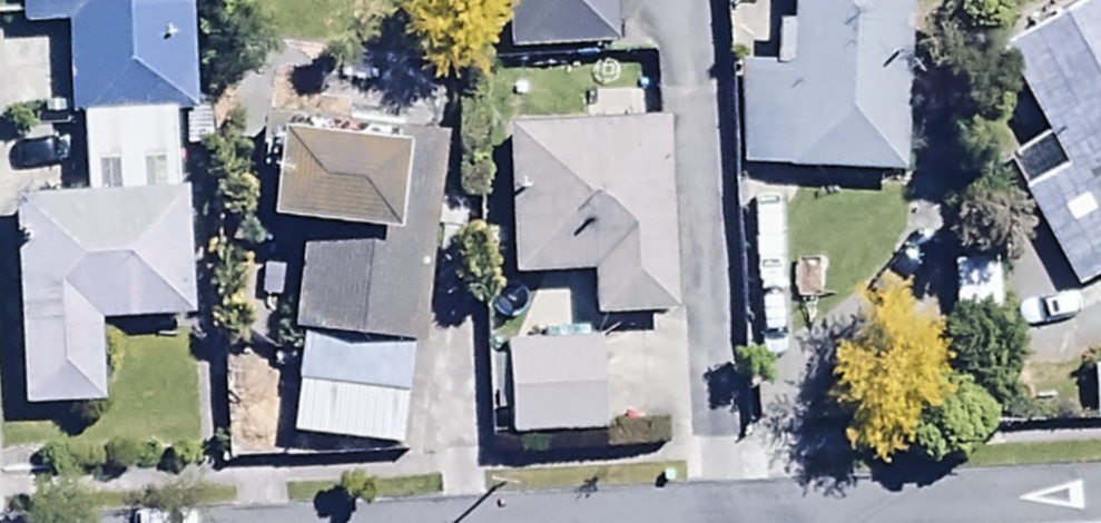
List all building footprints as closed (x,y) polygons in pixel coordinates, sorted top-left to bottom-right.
[(26,36),(71,35),(74,124),(84,124),(87,215),(21,217),(28,424),(107,421),(105,336),(186,334),(179,124),(198,123),(194,8),(171,9),(171,0),(25,0),(26,36)] [(512,58),(620,53),(617,0),(510,0),(512,58)] [(729,175),(903,184),(912,0),(802,0),(800,33),(783,32),(780,78),(730,75),(729,175)] [(1009,170),(1077,299),(1100,287),(1100,15),(1005,65),(1050,148),(1009,170)] [(409,460),(449,143),(294,124),(290,152),(281,151),(270,238),(305,243),(292,344),(304,346),(291,445),(409,460)] [(670,136),(511,139),(515,286),(597,284),(598,321),(674,320),(670,136)] [(1004,264),(956,263),(955,334),(1004,334),(1004,264)] [(600,354),(509,354),(509,444),(600,444),(600,354)] [(1096,422),(1100,421),(1100,366),(1093,367),(1096,422)]
